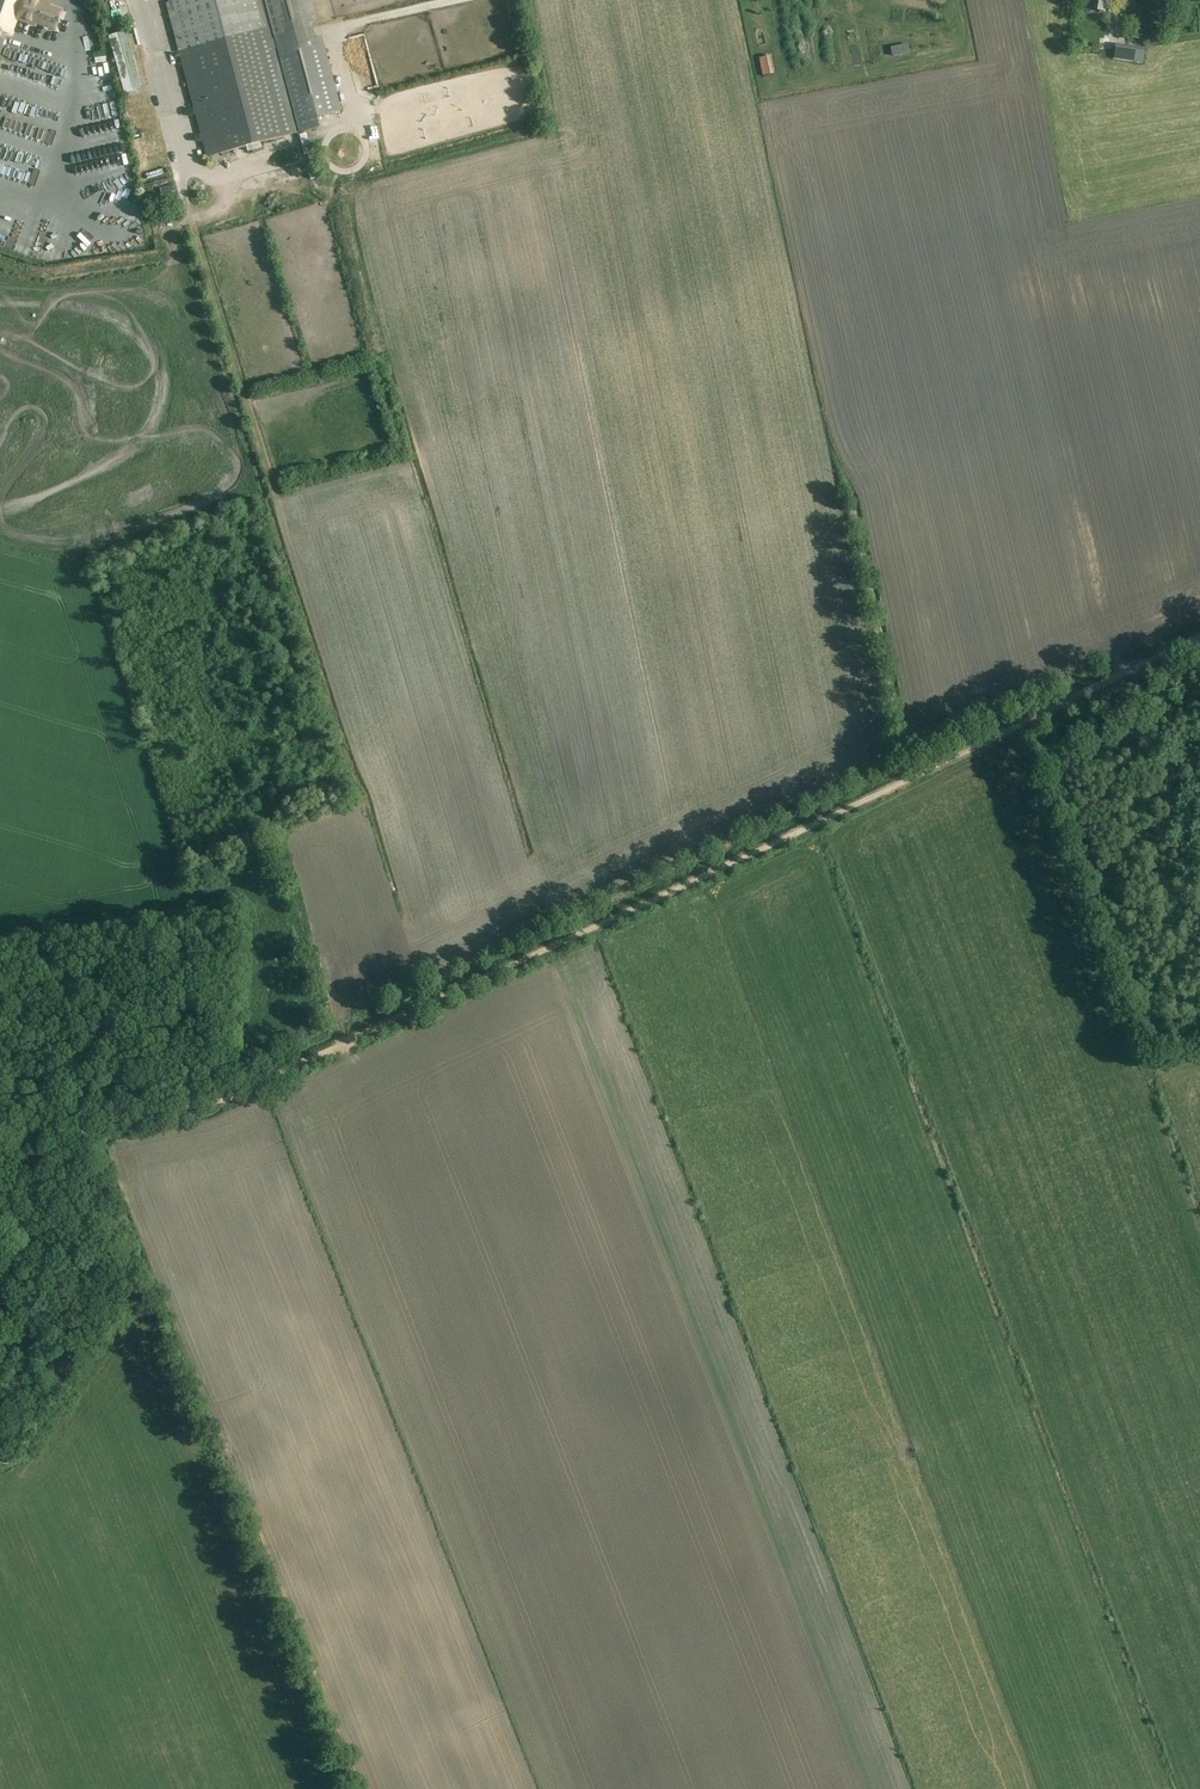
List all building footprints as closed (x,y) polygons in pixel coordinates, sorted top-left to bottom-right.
[(18,17),(38,25),(39,22),(57,29),(63,14),(51,9),(52,7),(32,0),(0,0),(0,31),(12,35),(18,17)] [(174,3),(167,4),(207,157),(247,147),(248,152),(262,148),(261,143),(320,128),(317,118),(340,111),(321,37),(313,39),(310,30),(316,28),(308,0),(173,0),(174,3)] [(1086,1),(1085,9),(1104,12),(1106,0),(1086,0),(1086,1)] [(142,86),(128,31),(110,36),(125,90),(142,86)] [(1133,52),(1121,53),(1122,65),(1134,64),(1133,52)]
